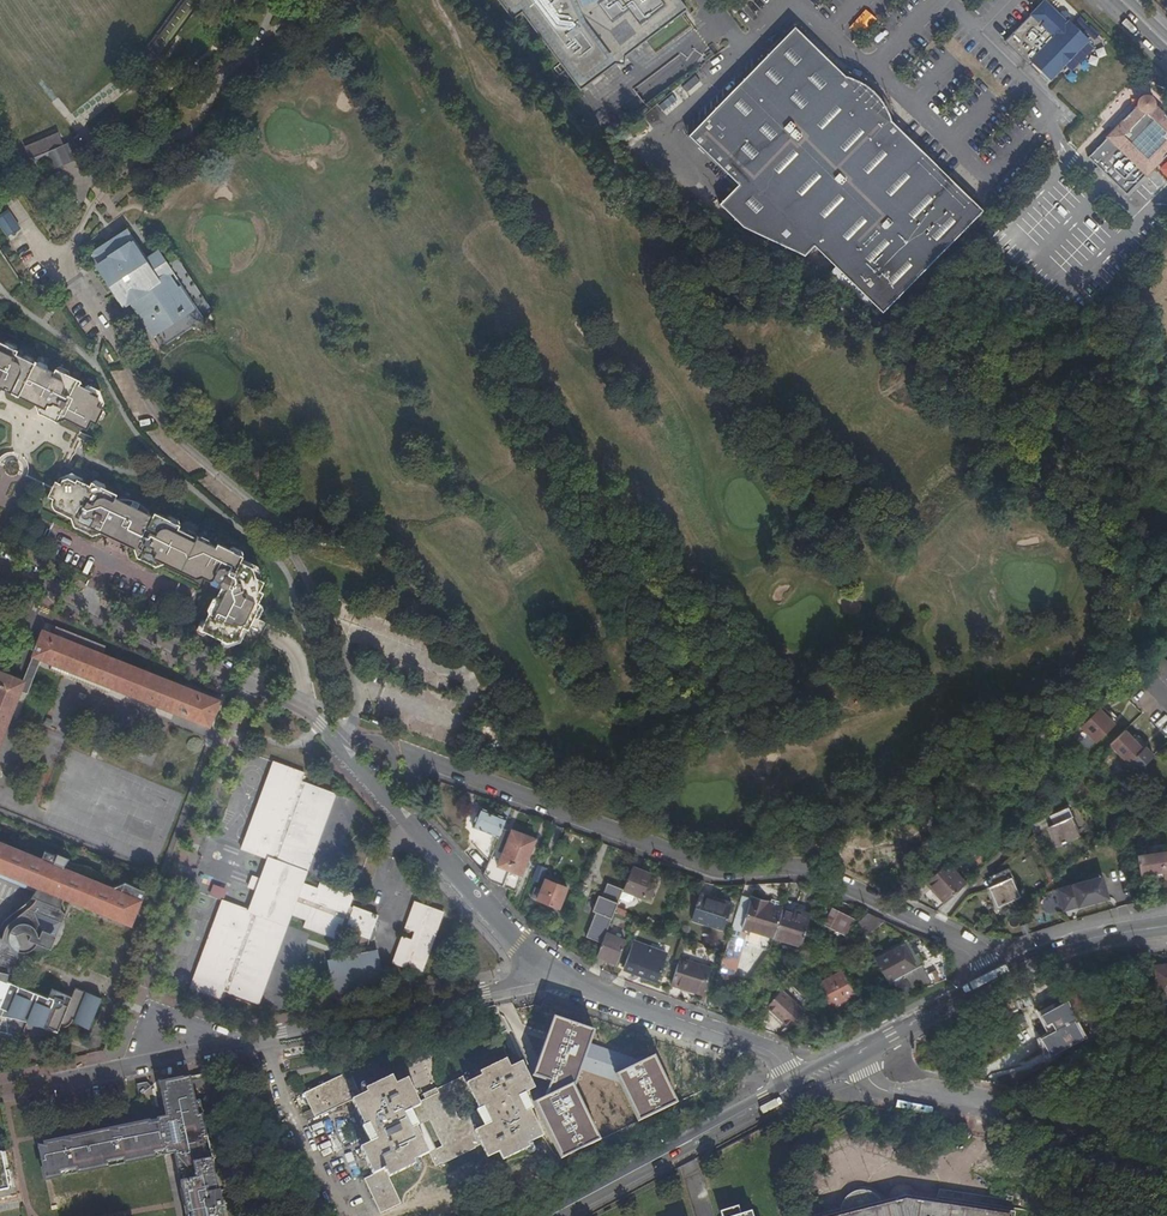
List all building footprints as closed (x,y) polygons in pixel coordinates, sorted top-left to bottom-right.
[(511,17),(520,10),(578,88),(614,61),(623,62),(624,53),(686,6),(682,0),(499,0),(511,17)] [(1005,43),(1048,83),(1089,40),(1069,22),(1067,23),(1066,22),(1059,15),(1045,2),(1039,7),(1005,43)] [(863,34),(878,19),(867,7),(852,22),(863,34)] [(1059,15),(1066,22),(1069,19),(1069,14),(1066,11),(1062,12),(1059,15)] [(749,232),(756,236),(772,243),(788,258),(811,251),(896,161),(905,153),(873,92),(850,69),(831,88),(781,40),(674,148),(726,198),(730,210),(733,216),(740,223),(749,232)] [(1143,101),(1086,159),(1124,196),(1153,168),(1166,155),(1166,122),(1143,101)] [(40,177),(75,162),(63,132),(27,147),(40,177)] [(976,217),(909,156),(811,251),(879,314),(976,217)] [(8,238),(22,230),(11,211),(0,217),(0,223),(8,238)] [(151,263),(129,229),(93,252),(116,287),(122,296),(127,292),(130,297),(133,301),(148,323),(142,327),(149,337),(154,334),(156,336),(166,329),(172,326),(193,312),(165,268),(157,273),(151,263)] [(168,252),(158,259),(165,268),(193,312),(203,306),(168,252)] [(158,259),(151,263),(157,273),(165,268),(158,259)] [(127,292),(122,296),(116,287),(113,290),(124,306),(133,301),(130,297),(127,292)] [(4,341),(3,343),(16,349),(17,348),(15,344),(7,340),(4,341)] [(2,388),(7,390),(40,407),(38,413),(55,422),(58,416),(81,427),(86,430),(90,422),(95,424),(98,419),(103,409),(103,408),(98,405),(100,402),(98,398),(98,396),(91,393),(92,391),(79,384),(81,381),(68,375),(57,369),(55,368),(53,372),(16,353),(17,350),(16,349),(3,343),(0,341),(0,389),(2,388)] [(57,369),(68,375),(69,373),(68,369),(61,366),(57,367),(57,369)] [(204,622),(200,630),(206,633),(227,643),(237,639),(241,631),(243,628),(248,630),(250,625),(254,618),(253,617),(259,604),(258,603),(257,603),(262,592),(259,591),(258,590),(263,581),(259,579),(256,578),(252,568),(240,562),(241,558),(242,556),(229,550),(217,544),(215,548),(177,529),(179,526),(177,525),(165,519),(154,513),(152,517),(148,515),(118,500),(114,498),(116,494),(104,488),(91,482),(89,485),(76,479),(75,481),(68,478),(61,480),(60,483),(55,481),(47,496),(52,498),(51,501),(51,504),(52,507),(55,510),(62,514),(70,518),(74,527),(92,536),(100,533),(111,530),(129,539),(133,549),(136,557),(155,567),(163,564),(196,580),(200,578),(208,582),(212,581),(214,578),(215,578),(214,580),(215,582),(217,582),(220,581),(221,581),(219,584),(221,588),(219,591),(216,599),(212,600),(207,610),(208,613),(204,622)] [(91,482),(104,488),(105,487),(103,483),(96,480),(92,481),(91,482)] [(118,500),(148,515),(148,513),(147,510),(122,497),(118,499),(118,500)] [(165,519),(177,525),(179,522),(178,520),(169,516),(166,517),(165,519)] [(111,530),(100,533),(133,549),(129,539),(111,530)] [(242,556),(243,554),(242,551),(233,547),(230,548),(229,550),(242,556)] [(256,578),(259,579),(261,576),(258,566),(241,558),(240,562),(252,568),(256,578)] [(212,581),(208,582),(210,587),(219,591),(221,588),(219,584),(221,581),(220,581),(217,582),(215,582),(214,580),(215,578),(214,578),(212,581)] [(254,618),(258,620),(263,609),(261,606),(260,605),(254,618)] [(26,611),(15,607),(10,618),(11,618),(10,623),(18,626),(20,622),(21,622),(26,611)] [(214,713),(208,711),(213,699),(101,654),(104,646),(55,626),(52,635),(42,630),(21,681),(0,672),(0,741),(20,692),(26,694),(40,659),(57,665),(113,688),(208,726),(214,713)] [(200,631),(205,633),(220,641),(227,643),(206,633),(200,630),(200,631)] [(227,643),(232,645),(240,642),(244,635),(243,631),(241,631),(237,639),(227,643)] [(1157,652),(1145,664),(1166,685),(1166,662),(1157,652)] [(109,696),(113,688),(57,665),(53,674),(109,696)] [(214,713),(219,701),(213,699),(208,711),(214,713)] [(1081,727),(1096,742),(1115,724),(1107,715),(1109,713),(1103,706),(1081,727)] [(1143,748),(1126,730),(1111,744),(1128,762),(1143,748)] [(265,783),(266,784),(274,786),(282,764),(273,760),(265,783)] [(343,928),(366,937),(375,914),(354,906),(354,907),(350,905),(355,894),(322,881),(319,889),(303,882),(307,872),(300,870),(309,847),(316,849),(331,807),(325,805),(330,791),(302,780),(305,772),(282,764),(274,786),(266,784),(251,825),(258,829),(250,851),(268,858),(261,877),(253,875),(249,886),(256,889),(249,910),(230,903),(224,919),(265,935),(274,938),(281,921),(289,924),(292,914),(306,919),(303,926),(335,938),(341,926),(344,927),(343,928)] [(325,805),(331,807),(333,807),(338,794),(330,791),(325,805)] [(1067,806),(1053,813),(1057,822),(1053,824),(1048,827),(1057,845),(1077,836),(1068,817),(1072,816),(1067,806)] [(502,830),(506,819),(505,819),(504,819),(481,810),(481,809),(480,809),(471,828),(473,829),(473,828),(497,838),(498,839),(502,830)] [(1057,822),(1053,813),(1049,815),(1053,824),(1057,822)] [(1081,834),(1072,816),(1068,817),(1077,836),(1081,834)] [(241,848),(250,851),(258,829),(251,825),(250,825),(241,848)] [(473,829),(471,828),(470,833),(475,835),(496,844),(498,839),(497,838),(473,828),(473,829)] [(510,833),(502,830),(498,839),(496,844),(488,863),(488,864),(496,868),(490,882),(515,891),(536,840),(511,830),(510,833)] [(472,844),(488,863),(496,844),(475,835),(472,844)] [(38,894),(35,897),(29,905),(24,910),(17,917),(12,922),(9,919),(5,927),(4,930),(2,936),(0,947),(0,955),(1,956),(0,957),(0,1041),(5,1040),(4,1036),(9,1035),(10,1039),(34,1035),(33,1029),(27,1030),(26,1027),(29,1020),(58,1032),(60,1025),(64,1025),(67,1025),(70,1024),(73,1021),(74,1018),(76,1021),(89,1029),(102,997),(75,986),(72,995),(52,988),(48,997),(6,980),(8,971),(10,972),(11,971),(14,966),(9,957),(12,952),(16,951),(17,952),(19,953),(22,953),(51,949),(63,918),(59,917),(67,898),(70,900),(131,924),(144,890),(125,882),(111,887),(104,884),(105,875),(95,870),(91,867),(89,866),(85,865),(75,864),(69,862),(67,860),(66,862),(57,852),(56,855),(53,854),(48,853),(43,851),(40,859),(0,842),(0,878),(38,894)] [(300,870),(307,872),(308,872),(316,850),(316,849),(309,847),(300,870)] [(1140,876),(1162,872),(1163,876),(1163,878),(1166,877),(1166,850),(1136,855),(1140,876)] [(926,882),(945,903),(965,884),(946,863),(926,882)] [(1008,867),(993,873),(997,882),(993,884),(988,886),(997,905),(1017,895),(1009,877),(1012,875),(1008,867)] [(650,877),(631,870),(622,891),(642,899),(650,877)] [(1162,872),(1140,876),(1141,880),(1163,876),(1162,872)] [(1020,894),(1012,875),(1009,877),(1017,895),(1020,894)] [(1057,889),(1062,908),(1071,905),(1072,909),(1093,903),(1109,898),(1103,877),(1057,889)] [(558,908),(567,888),(545,880),(537,900),(558,908)] [(211,893),(224,898),(228,888),(215,883),(211,893)] [(588,940),(601,945),(604,936),(622,891),(609,886),(605,895),(603,899),(600,898),(594,914),(597,915),(588,940)] [(731,907),(699,897),(691,920),(723,931),(731,907)] [(750,899),(741,897),(740,899),(729,934),(739,937),(742,929),(773,938),(777,926),(782,910),(766,905),(767,902),(751,897),(750,899)] [(63,918),(70,900),(67,898),(59,917),(63,918)] [(222,900),(216,916),(224,919),(230,903),(222,900)] [(406,927),(415,930),(421,933),(418,942),(411,940),(402,936),(393,962),(421,972),(443,912),(415,901),(406,927)] [(793,913),(782,910),(777,926),(773,938),(800,946),(810,915),(801,912),(799,915),(793,913)] [(845,935),(852,919),(832,910),(825,925),(845,935)] [(885,920),(867,913),(857,925),(865,939),(885,920)] [(375,914),(366,937),(370,939),(370,938),(374,930),(379,916),(375,914)] [(224,919),(216,916),(214,922),(215,923),(222,925),(224,919)] [(222,925),(215,923),(199,965),(206,968),(197,991),(221,999),(224,991),(251,1001),(256,986),(263,989),(279,946),(272,944),(274,938),(265,935),(224,919),(222,925)] [(274,938),(282,941),(289,924),(281,921),(274,938)] [(421,933),(415,930),(411,940),(418,942),(421,933)] [(596,958),(616,966),(621,952),(624,944),(604,936),(601,945),(596,958)] [(280,947),(282,941),(274,938),(272,944),(279,946),(280,947)] [(659,976),(667,953),(633,941),(623,966),(636,971),(637,968),(659,976)] [(914,948),(910,941),(878,958),(889,979),(925,960),(920,951),(915,954),(912,949),(914,948)] [(381,947),(330,958),(337,991),(388,980),(381,947)] [(18,955),(19,953),(17,952),(16,951),(12,952),(9,957),(14,966),(11,971),(13,972),(17,964),(20,956),(18,955)] [(702,996),(710,971),(678,961),(670,986),(702,996)] [(190,988),(197,991),(206,968),(199,965),(198,965),(190,988)] [(1152,968),(1157,999),(1166,997),(1166,965),(1152,968)] [(831,1006),(855,993),(843,971),(819,984),(831,1006)] [(265,989),(263,989),(256,986),(251,1001),(259,1004),(265,989)] [(783,990),(767,1006),(790,1027),(805,1011),(783,990)] [(697,1006),(706,1009),(710,999),(702,996),(697,1006)] [(790,1027),(767,1006),(765,1009),(787,1030),(790,1027)] [(1074,1022),(1054,1032),(1055,1034),(1074,1023),(1074,1022)] [(1055,1034),(1041,1041),(1048,1053),(1081,1035),(1074,1023),(1055,1034)] [(1055,1034),(1054,1032),(1040,1039),(1041,1041),(1055,1034)] [(1081,1035),(1048,1053),(1050,1058),(1083,1039),(1081,1035)] [(368,1163),(395,1174),(416,1164),(414,1161),(429,1153),(436,1166),(481,1145),(488,1157),(499,1152),(503,1160),(529,1147),(528,1144),(543,1136),(530,1110),(526,1111),(519,1096),(535,1089),(522,1062),(510,1068),(506,1060),(480,1072),(482,1076),(466,1083),(463,1077),(424,1096),(426,1099),(419,1102),(408,1080),(396,1085),(392,1077),(366,1089),(367,1094),(361,1096),(349,1072),(305,1094),(311,1109),(304,1113),(308,1122),(352,1101),(365,1127),(369,1126),(376,1140),(361,1148),(368,1163)] [(209,1150),(205,1150),(202,1137),(206,1136),(201,1113),(197,1113),(195,1101),(189,1076),(159,1082),(166,1116),(157,1117),(157,1119),(44,1143),(45,1144),(40,1145),(47,1179),(61,1176),(59,1172),(75,1169),(76,1173),(108,1167),(107,1162),(122,1159),(123,1163),(155,1157),(154,1153),(163,1151),(164,1155),(173,1153),(176,1166),(180,1165),(182,1175),(183,1180),(179,1181),(186,1215),(222,1215),(209,1150)] [(47,1179),(40,1145),(37,1145),(44,1180),(47,1179)] [(1,1153),(9,1190),(13,1189),(5,1152),(1,1153)] [(9,1190),(1,1153),(0,1153),(0,1192),(9,1190)] [(389,1176),(395,1174),(368,1163),(373,1174),(365,1179),(381,1213),(402,1203),(389,1176)] [(1007,1214),(933,1202),(921,1200),(917,1198),(911,1196),(905,1197),(900,1200),(896,1207),(895,1213),(887,1215),(887,1211),(885,1203),(880,1196),(873,1193),(867,1191),(861,1192),(854,1194),(848,1199),(843,1207),(843,1214),(837,1215),(1007,1215),(1007,1214)] [(745,1209),(735,1213),(732,1205),(714,1210),(715,1215),(747,1215),(745,1209)]
